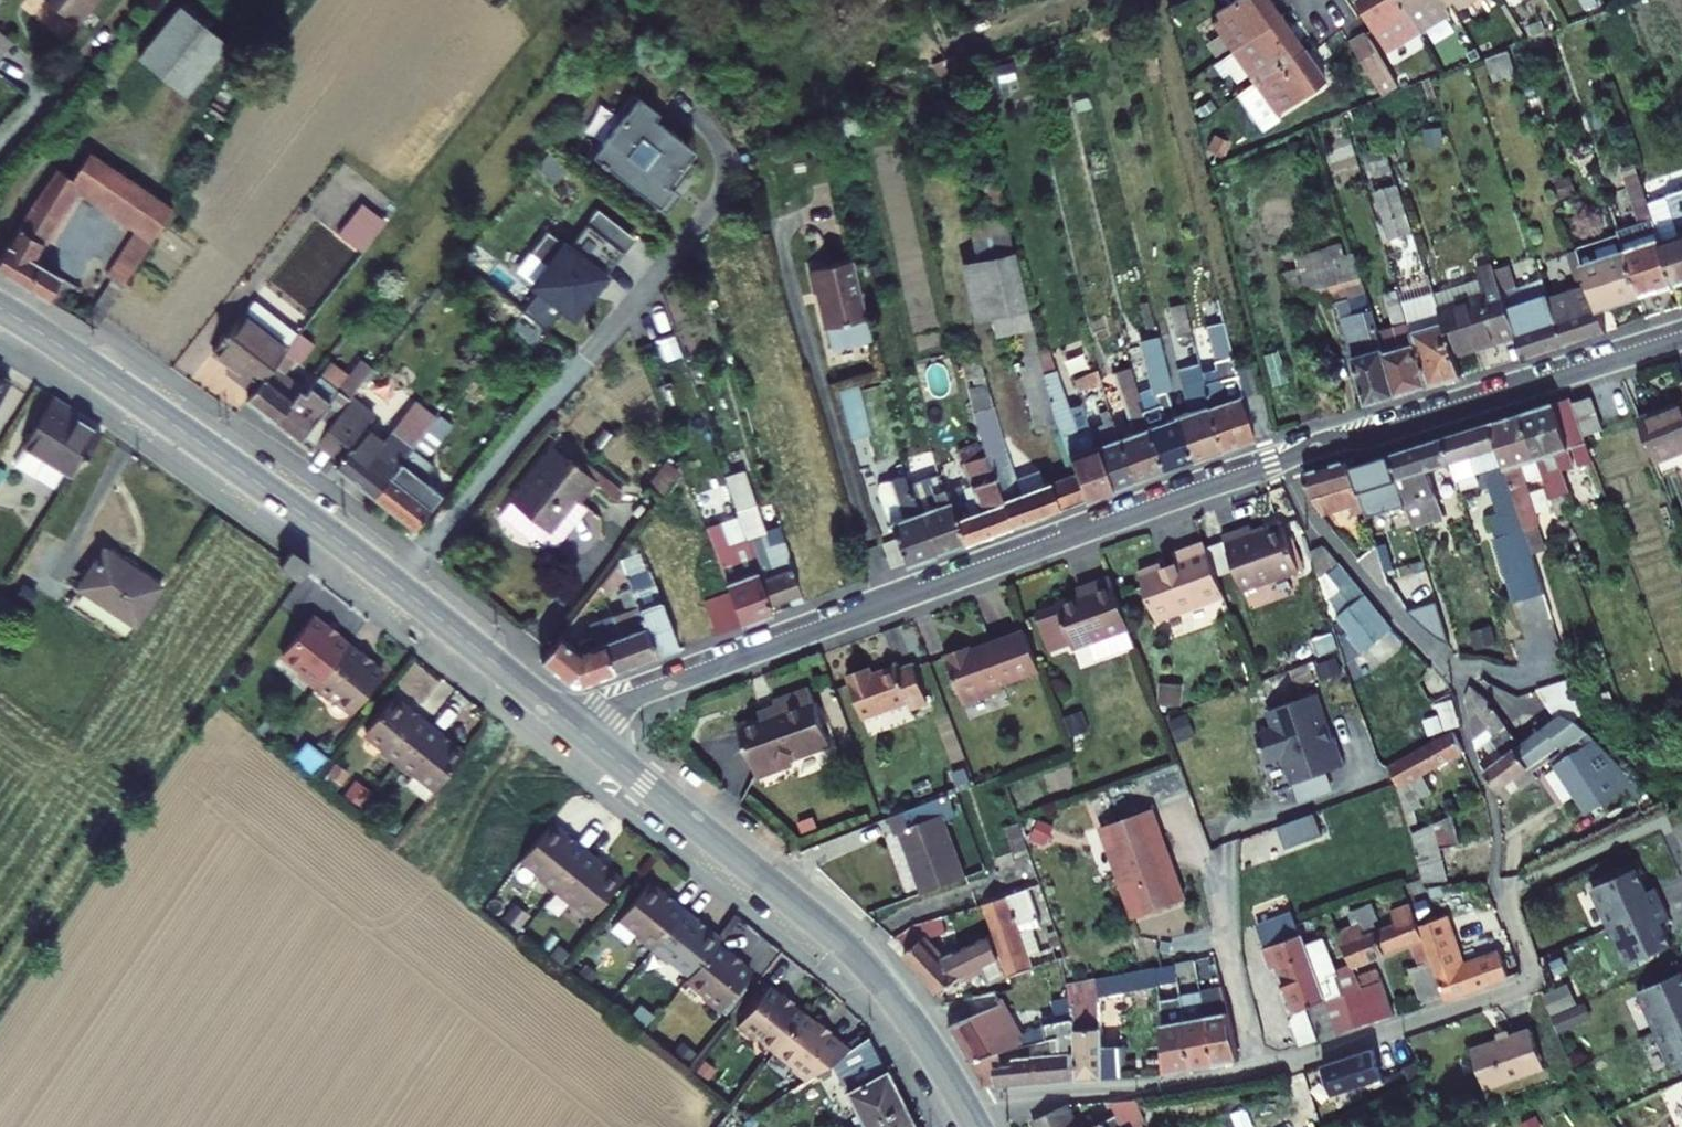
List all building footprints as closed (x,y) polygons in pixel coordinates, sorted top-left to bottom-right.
[(27,10),(63,42),(100,0),(36,0),(27,10)] [(1282,20),(1267,0),(1242,0),(1216,17),(1220,23),(1214,28),(1234,55),(1282,20)] [(1421,29),(1404,0),(1368,0),(1360,4),(1393,57),(1421,40),(1417,32),(1421,29)] [(1421,29),(1424,27),(1429,35),(1455,19),(1450,11),(1453,9),(1448,0),(1404,0),(1421,29)] [(1453,9),(1458,6),(1463,13),(1484,0),(1448,0),(1453,9)] [(228,50),(181,15),(141,69),(188,104),(228,50)] [(1305,52),(1282,20),(1234,55),(1254,83),(1261,78),(1264,83),(1305,52)] [(1406,96),(1371,40),(1355,49),(1388,103),(1406,96)] [(8,48),(0,41),(0,58),(8,48)] [(1508,49),(1484,57),(1495,87),(1518,79),(1508,49)] [(1328,83),(1305,52),(1264,83),(1268,87),(1261,92),(1263,95),(1246,107),(1267,135),(1283,122),(1280,118),(1328,83)] [(1241,99),(1246,107),(1263,95),(1261,92),(1268,87),(1264,83),(1241,99)] [(624,113),(594,149),(667,209),(683,192),(686,188),(692,178),(685,175),(695,163),(687,159),(695,146),(655,116),(661,110),(639,93),(624,113)] [(59,296),(66,284),(39,267),(82,196),(143,232),(115,280),(129,289),(166,229),(176,212),(89,163),(75,184),(62,177),(34,214),(5,265),(0,275),(0,278),(51,309),(59,296)] [(1660,244),(1634,164),(1621,169),(1639,223),(1618,230),(1620,235),(1639,298),(1674,286),(1660,244)] [(1374,192),(1403,280),(1427,273),(1398,185),(1374,192)] [(1681,284),(1681,191),(1667,196),(1681,237),(1660,244),(1674,286),(1681,284)] [(362,254),(386,224),(362,206),(338,236),(362,254)] [(597,207),(571,242),(611,271),(636,236),(597,207)] [(975,259),(1013,251),(1004,215),(968,223),(975,259)] [(538,290),(521,310),(546,328),(562,306),(577,317),(611,271),(571,242),(563,236),(559,242),(547,231),(532,249),(546,259),(528,282),(538,290)] [(1598,312),(1639,298),(1620,235),(1577,250),(1598,312)] [(1580,289),(1550,299),(1565,345),(1605,332),(1598,312),(1577,250),(1568,253),(1580,289)] [(990,317),(1028,308),(1013,251),(975,259),(959,263),(973,321),(990,317)] [(1361,277),(1354,254),(1282,274),(1289,298),(1332,286),(1361,277)] [(871,340),(852,259),(809,269),(815,292),(820,291),(822,301),(819,301),(831,349),(871,340)] [(1434,295),(1454,356),(1517,335),(1495,270),(1493,265),(1476,271),(1479,280),(1434,295)] [(1525,358),(1565,345),(1550,299),(1543,281),(1516,290),(1507,265),(1495,270),(1517,335),(1525,358)] [(1335,295),(1337,302),(1366,293),(1361,277),(1332,286),(1335,295)] [(1292,307),(1335,295),(1332,286),(1289,298),(1292,307)] [(1395,327),(1378,332),(1396,396),(1428,387),(1403,304),(1398,290),(1385,293),(1395,327)] [(1337,302),(1366,404),(1396,396),(1378,332),(1366,293),(1337,302)] [(1428,387),(1461,377),(1454,356),(1434,295),(1403,304),(1428,387)] [(1184,303),(1169,306),(1177,334),(1191,330),(1184,303)] [(258,306),(245,321),(294,356),(304,342),(258,306)] [(1028,308),(990,317),(995,335),(1018,330),(1026,367),(1020,368),(1035,432),(1058,426),(1055,416),(1043,372),(1039,353),(1032,326),(1028,308)] [(294,356),(245,321),(233,338),(229,335),(222,343),(226,346),(218,357),(238,372),(233,378),(260,400),(294,356)] [(1221,449),(1253,439),(1239,397),(1242,396),(1234,364),(1224,322),(1207,326),(1218,372),(1202,376),(1209,405),(1206,406),(1221,449)] [(304,342),(294,356),(260,400),(255,407),(282,427),(310,392),(293,379),(307,362),(311,366),(329,345),(312,332),(307,338),(304,342)] [(1162,471),(1190,460),(1175,417),(1166,390),(1171,389),(1158,337),(1139,342),(1153,392),(1155,392),(1155,393),(1159,403),(1140,410),(1146,427),(1162,471)] [(1010,525),(1084,499),(1075,473),(1043,484),(1038,471),(1015,479),(992,406),(979,358),(975,348),(959,352),(982,441),(986,455),(1002,501),(1010,525)] [(1039,353),(1043,372),(1055,369),(1049,350),(1039,353)] [(1263,354),(1272,386),(1288,382),(1279,350),(1263,354)] [(381,373),(361,358),(338,388),(344,394),(339,401),(320,386),(288,429),(321,453),(326,446),(356,406),(369,389),(381,373)] [(1242,396),(1262,391),(1254,359),(1234,364),(1242,396)] [(1190,460),(1221,449),(1206,406),(1209,405),(1202,376),(1199,363),(1179,369),(1187,404),(1192,411),(1175,417),(1190,460)] [(1116,438),(1132,481),(1162,471),(1146,427),(1140,410),(1136,400),(1139,398),(1129,367),(1111,373),(1132,432),(1116,438)] [(1075,473),(1084,499),(1111,489),(1089,429),(1088,428),(1076,433),(1055,369),(1043,372),(1055,416),(1058,426),(1068,455),(1075,473)] [(1099,382),(1096,370),(1074,378),(1077,391),(1099,382)] [(12,386),(0,379),(0,405),(12,386)] [(837,389),(850,440),(870,435),(857,384),(837,389)] [(1155,393),(1136,400),(1140,410),(1159,403),(1155,393)] [(1584,436),(1570,398),(1523,413),(1537,459),(1543,477),(1557,516),(1576,510),(1563,472),(1575,467),(1568,449),(1573,447),(1579,466),(1593,461),(1584,436)] [(1590,398),(1573,403),(1584,436),(1602,430),(1590,398)] [(59,416),(64,409),(50,400),(18,449),(71,483),(97,441),(59,416)] [(1638,420),(1655,461),(1681,451),(1681,402),(1638,420)] [(379,423),(356,406),(326,446),(350,465),(345,472),(382,501),(410,465),(432,437),(414,422),(392,450),(373,435),(379,423)] [(1089,429),(1111,489),(1132,481),(1116,438),(1107,410),(1098,413),(1103,424),(1089,429)] [(1537,459),(1523,413),(1491,423),(1505,469),(1533,554),(1545,551),(1537,526),(1540,526),(1526,482),(1543,477),(1537,459)] [(410,465),(382,501),(424,533),(440,512),(451,498),(442,490),(432,482),(444,467),(435,460),(462,426),(449,415),(432,437),(410,465)] [(1491,423),(1443,438),(1451,463),(1456,479),(1485,470),(1499,513),(1492,516),(1498,537),(1494,539),(1523,627),(1553,618),(1533,554),(1505,469),(1491,423)] [(1451,463),(1443,438),(1391,454),(1412,522),(1413,527),(1443,517),(1429,470),(1451,463)] [(982,441),(957,449),(962,462),(986,455),(982,441)] [(578,502),(595,481),(554,448),(500,514),(521,532),(533,517),(549,530),(574,499),(578,502)] [(1365,509),(1368,517),(1407,506),(1391,454),(1352,466),(1365,509)] [(954,518),(962,543),(1010,525),(1002,501),(986,455),(962,462),(978,509),(954,518)] [(1352,466),(1350,459),(1303,472),(1313,505),(1321,515),(1351,505),(1353,513),(1365,509),(1352,466)] [(666,460),(648,484),(663,496),(681,472),(666,460)] [(747,539),(769,603),(789,596),(800,592),(792,569),(793,568),(785,540),(766,547),(762,536),(761,534),(764,533),(744,470),(725,477),(738,516),(747,539)] [(904,565),(934,553),(918,510),(912,490),(910,491),(908,484),(904,474),(879,484),(878,493),(904,565)] [(938,474),(908,484),(910,491),(912,490),(918,510),(934,553),(962,543),(954,518),(948,501),(938,474)] [(556,544),(585,508),(578,502),(574,499),(549,530),(533,517),(521,532),(531,540),(535,536),(547,546),(556,544)] [(1326,521),(1353,513),(1351,505),(1321,515),(1326,521)] [(728,545),(747,539),(738,516),(720,522),(728,545)] [(741,624),(772,613),(769,603),(747,539),(728,545),(720,522),(707,527),(730,592),(741,624)] [(1225,539),(1245,593),(1301,572),(1283,526),(1255,536),(1252,529),(1225,539)] [(766,547),(785,540),(782,529),(762,536),(766,547)] [(1377,547),(1385,572),(1393,570),(1386,544),(1377,547)] [(1225,600),(1205,545),(1174,557),(1178,568),(1163,573),(1161,568),(1140,576),(1157,624),(1225,600)] [(1361,653),(1392,629),(1325,547),(1313,556),(1332,621),(1338,616),(1350,633),(1350,638),(1361,653)] [(1358,561),(1382,589),(1389,584),(1377,547),(1358,561)] [(638,551),(620,558),(626,576),(626,577),(646,570),(638,551)] [(143,628),(167,593),(113,556),(90,591),(143,628)] [(282,570),(297,581),(306,568),(291,557),(282,570)] [(626,576),(620,558),(599,584),(604,595),(626,576)] [(656,656),(679,647),(655,583),(649,569),(646,570),(626,577),(630,589),(637,606),(637,608),(656,656)] [(1137,650),(1111,581),(1090,589),(1092,596),(1057,610),(1058,612),(1036,620),(1050,657),(1072,649),(1074,655),(1090,648),(1094,659),(1098,662),(1103,664),(1137,650)] [(614,671),(656,656),(637,608),(637,606),(630,589),(619,593),(625,610),(612,616),(619,635),(603,641),(614,671)] [(703,601),(715,634),(741,624),(730,592),(703,601)] [(793,606),(804,601),(800,592),(789,596),(793,606)] [(1450,643),(1437,602),(1407,611),(1436,639),(1448,644),(1450,643)] [(579,650),(560,635),(540,660),(566,681),(580,683),(614,671),(603,641),(619,635),(612,616),(591,624),(598,643),(579,650)] [(289,681),(306,695),(341,651),(328,640),(332,635),(318,625),(314,630),(303,622),(273,659),(293,675),(289,681)] [(1486,633),(1470,637),(1473,650),(1489,647),(1486,633)] [(1040,677),(1025,635),(984,651),(985,653),(971,659),(969,651),(946,661),(965,711),(1004,696),(1002,691),(1040,677)] [(341,651),(306,695),(322,707),(326,702),(345,716),(375,678),(364,669),(368,664),(356,655),(353,659),(341,651)] [(870,679),(849,687),(864,727),(911,709),(913,716),(929,709),(915,672),(899,678),(897,673),(871,683),(870,679)] [(1557,718),(1521,746),(1516,750),(1529,768),(1533,772),(1551,759),(1588,732),(1579,722),(1577,721),(1583,713),(1572,679),(1538,689),(1557,718)] [(1484,771),(1498,791),(1529,768),(1516,750),(1521,746),(1489,703),(1471,686),(1465,699),(1473,739),(1490,727),(1496,736),(1491,739),(1504,757),(1496,762),(1484,771)] [(1293,784),(1344,766),(1334,737),(1330,739),(1324,721),(1326,720),(1317,694),(1267,711),(1273,728),(1256,734),(1266,762),(1283,757),(1293,784)] [(833,753),(811,696),(777,710),(778,713),(782,723),(765,729),(764,725),(739,735),(759,788),(781,779),(788,766),(794,767),(833,753)] [(393,773),(428,729),(391,700),(360,739),(381,755),(377,759),(393,773)] [(1451,731),(1462,728),(1457,703),(1440,709),(1451,731)] [(782,723),(778,713),(761,720),(764,725),(765,729),(782,723)] [(1473,739),(1476,750),(1483,745),(1491,739),(1496,736),(1490,727),(1473,739)] [(428,729),(393,773),(408,785),(411,780),(433,797),(464,758),(428,729)] [(1390,766),(1406,814),(1423,805),(1419,799),(1432,792),(1422,774),(1464,752),(1453,732),(1390,766)] [(1551,759),(1588,814),(1628,786),(1639,799),(1646,792),(1588,732),(1551,759)] [(1483,745),(1496,762),(1504,757),(1491,739),(1483,745)] [(796,774),(794,767),(788,766),(781,779),(796,774)] [(1498,791),(1505,800),(1537,778),(1533,772),(1529,768),(1498,791)] [(1327,772),(1293,784),(1299,803),(1333,791),(1327,772)] [(924,893),(965,877),(963,871),(944,822),(956,817),(948,795),(891,817),(897,833),(901,832),(924,893)] [(1168,854),(1152,809),(1100,827),(1133,918),(1185,899),(1173,866),(1170,866),(1166,854),(1168,854)] [(1314,814),(1278,827),(1287,850),(1323,836),(1314,814)] [(1439,849),(1460,844),(1453,814),(1411,833),(1423,883),(1446,881),(1439,849)] [(1019,823),(1006,828),(1015,853),(1028,849),(1019,823)] [(588,857),(551,827),(521,865),(541,881),(537,887),(553,900),(588,857)] [(623,886),(588,857),(553,900),(568,911),(572,907),(592,924),(623,886)] [(965,877),(986,870),(983,863),(963,871),(965,877)] [(1593,889),(1611,928),(1663,904),(1656,888),(1648,892),(1637,869),(1593,889)] [(652,959),(686,918),(651,889),(620,926),(640,942),(636,947),(652,959)] [(1041,925),(1028,889),(985,904),(989,918),(1010,977),(1066,958),(1056,931),(1047,933),(1053,948),(1041,952),(1032,929),(1041,925)] [(989,918),(985,904),(973,908),(977,921),(989,918)] [(1352,967),(1385,954),(1376,931),(1377,931),(1373,921),(1378,919),(1372,904),(1349,914),(1355,927),(1339,933),(1351,966),(1352,967)] [(1409,970),(1422,1004),(1444,997),(1417,928),(1409,904),(1392,911),(1396,923),(1377,931),(1376,931),(1385,954),(1411,944),(1420,966),(1409,970)] [(1611,928),(1628,967),(1673,947),(1662,924),(1670,920),(1663,904),(1611,928)] [(1300,1045),(1319,1039),(1307,1009),(1325,1000),(1305,945),(1293,915),(1257,927),(1264,947),(1261,948),(1269,970),(1279,966),(1295,1011),(1290,1020),(1300,1045)] [(895,936),(909,951),(923,938),(947,931),(943,917),(913,927),(895,936)] [(686,918),(652,959),(667,971),(671,967),(689,982),(720,945),(686,918)] [(1445,999),(1508,977),(1499,956),(1460,970),(1448,936),(1451,935),(1445,918),(1417,928),(1444,997),(1445,999)] [(998,957),(989,937),(943,958),(923,938),(904,956),(942,995),(961,977),(979,967),(987,983),(1004,976),(996,958),(998,957)] [(1323,939),(1305,945),(1325,1000),(1342,993),(1355,1028),(1393,1016),(1382,982),(1362,989),(1356,977),(1352,967),(1351,966),(1335,973),(1323,939)] [(737,958),(720,945),(689,982),(680,990),(696,1002),(718,1017),(750,985),(738,976),(752,967),(737,958)] [(1218,974),(1214,957),(1194,962),(1196,973),(1197,979),(1218,974)] [(1194,962),(1175,965),(1177,977),(1196,973),(1194,962)] [(1164,1075),(1192,1069),(1183,1021),(1171,1023),(1170,1011),(1175,1011),(1170,983),(1176,981),(1174,966),(1155,969),(1158,987),(1164,1075)] [(1077,1080),(1123,1077),(1121,1046),(1103,1047),(1101,998),(1158,987),(1155,969),(1068,985),(1070,999),(1073,1019),(1075,1029),(1077,1080)] [(1356,977),(1362,989),(1382,982),(1377,969),(1356,977)] [(1658,1031),(1681,1020),(1681,973),(1640,992),(1658,1031)] [(1552,1016),(1577,1004),(1567,984),(1543,996),(1552,1016)] [(1221,986),(1200,993),(1214,1066),(1238,1061),(1221,986)] [(741,1042),(757,1055),(787,1017),(776,1008),(780,1003),(769,994),(765,999),(753,990),(720,1033),(738,1047),(741,1042)] [(1002,1005),(996,992),(965,999),(971,1018),(1002,1005)] [(1214,1066),(1200,993),(1179,996),(1183,1021),(1192,1069),(1214,1066)] [(1342,993),(1325,1000),(1337,1033),(1355,1028),(1342,993)] [(1055,1014),(1056,1023),(1073,1019),(1070,999),(1053,1001),(1055,1014)] [(1307,1009),(1319,1039),(1337,1033),(1325,1000),(1307,1009)] [(1593,1019),(1586,1002),(1552,1017),(1559,1034),(1593,1019)] [(971,1018),(949,1027),(969,1062),(992,1054),(998,1053),(1047,1041),(1045,1028),(1021,1037),(1003,1005),(1002,1005),(971,1018)] [(1041,1017),(1044,1025),(1056,1023),(1055,1014),(1041,1017)] [(783,1086),(830,1052),(812,1038),(816,1033),(804,1023),(800,1027),(787,1017),(757,1055),(776,1070),(771,1076),(783,1086)] [(996,1087),(1077,1080),(1075,1029),(1073,1019),(1056,1023),(1044,1025),(1045,1028),(1047,1041),(1049,1056),(1013,1059),(1013,1065),(1001,1067),(994,1068),(996,1087)] [(1675,1070),(1681,1067),(1681,1020),(1658,1031),(1675,1070)] [(1472,1050),(1485,1089),(1544,1069),(1531,1030),(1511,1037),(1499,1041),(1472,1050)] [(846,1051),(831,1062),(863,1123),(902,1103),(867,1036),(846,1051)] [(984,1088),(996,1087),(994,1068),(1001,1067),(998,1053),(992,1054),(969,1062),(984,1088)] [(1139,1126),(1147,1123),(1136,1100),(1109,1102),(1117,1117),(1096,1126),(1140,1126),(1139,1126)] [(902,1103),(863,1123),(855,1126),(914,1126),(902,1103)] [(1035,1126),(1080,1126),(1069,1105),(1033,1122),(1035,1126)]
